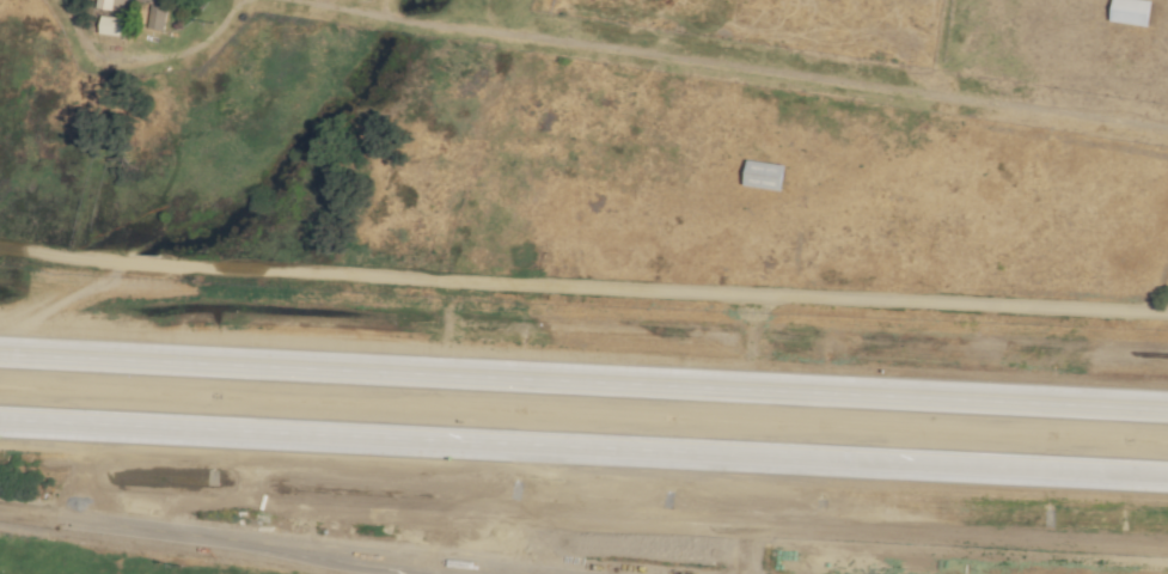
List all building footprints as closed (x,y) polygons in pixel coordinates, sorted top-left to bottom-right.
[(1144,27),(1147,0),(1108,0),(1105,23),(1144,27)] [(130,37),(132,20),(101,17),(99,34),(130,37)] [(779,165),(740,162),(738,188),(777,191),(779,165)]
